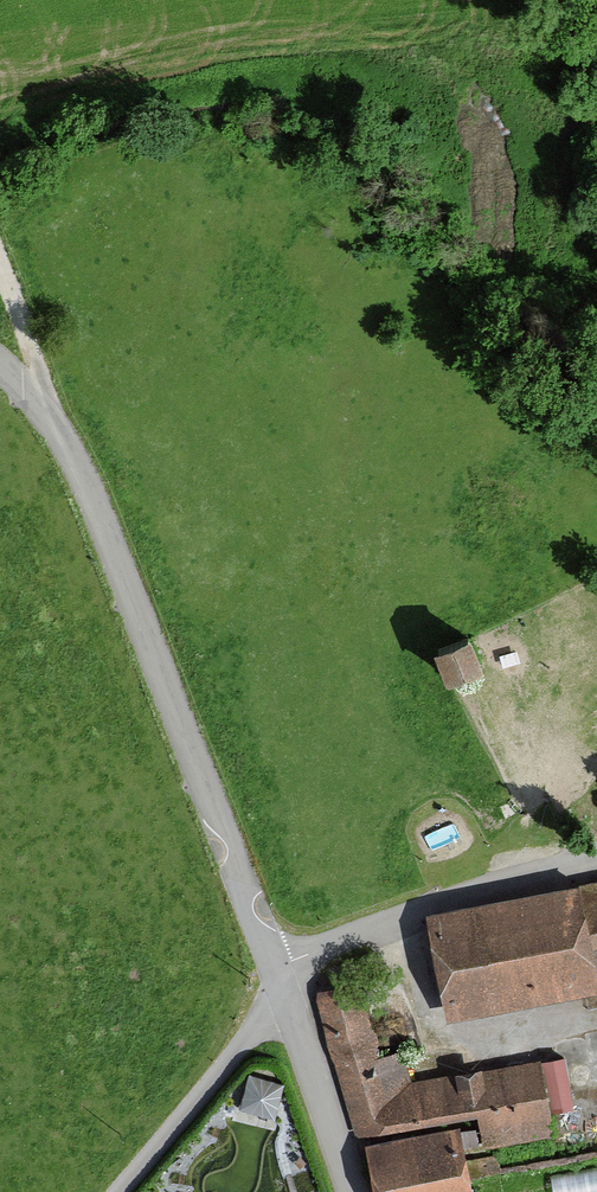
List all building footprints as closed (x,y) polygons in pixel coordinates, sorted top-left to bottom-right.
[(428,654),(442,683),(475,667),(462,638),(428,654)] [(422,920),(443,1024),(596,992),(596,990),(588,945),(596,943),(596,884),(422,920)] [(358,986),(316,995),(349,1141),(468,1114),(476,1149),(548,1133),(531,1057),(405,1086),(398,1054),(374,1059),(358,986)] [(547,1061),(560,1114),(581,1109),(567,1056),(547,1061)] [(248,1077),(247,1107),(284,1108),(285,1078),(248,1077)] [(360,1146),(369,1191),(464,1191),(452,1128),(360,1146)] [(556,1178),(557,1191),(596,1191),(596,1174),(556,1178)]
